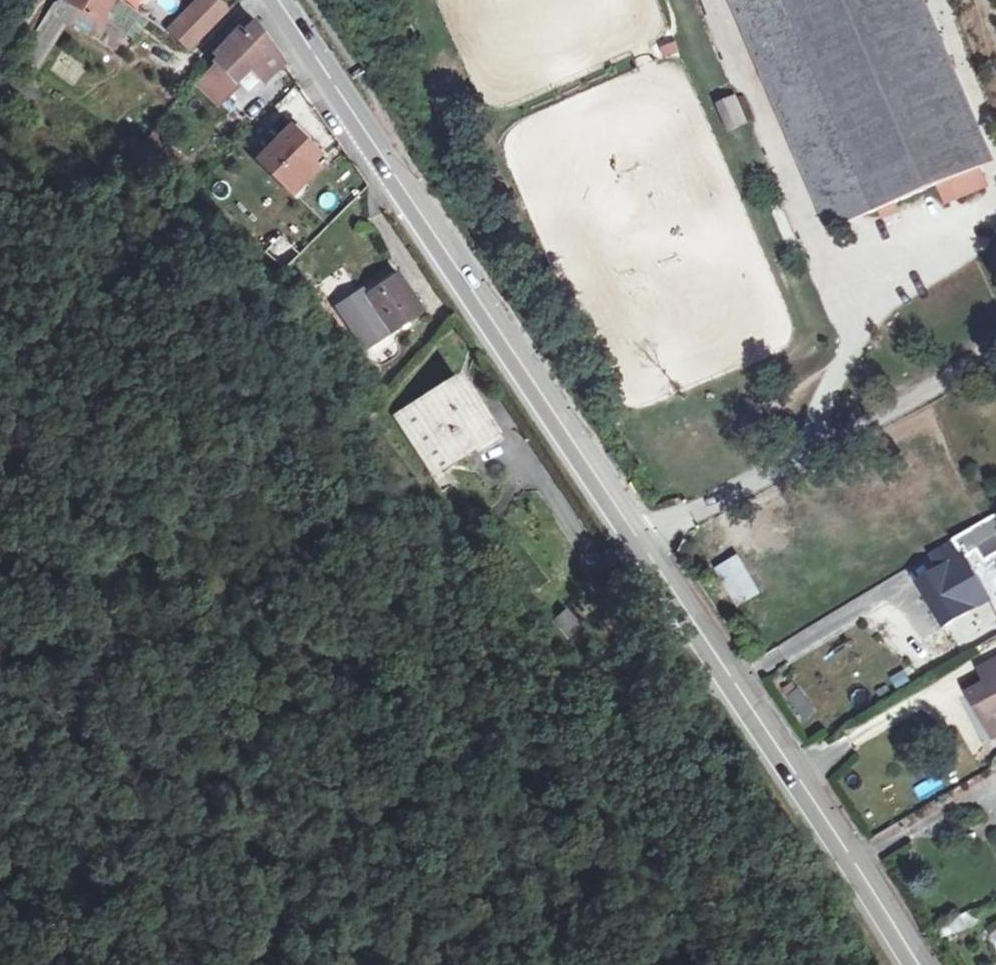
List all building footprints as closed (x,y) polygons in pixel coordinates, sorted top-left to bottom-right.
[(99,0),(57,0),(57,1),(84,21),(99,0)] [(163,33),(181,52),(222,13),(210,0),(197,0),(163,33)] [(835,230),(981,167),(973,146),(983,143),(924,0),(740,0),(835,230)] [(247,72),(260,86),(279,65),(252,26),(239,39),(234,34),(211,57),(215,62),(192,84),(213,108),(236,89),(232,85),(247,72)] [(738,99),(724,105),(733,128),(747,122),(738,99)] [(275,108),(242,140),(256,154),(289,122),(275,108)] [(281,199),(318,166),(286,132),(250,164),(281,199)] [(372,360),(405,338),(377,295),(344,318),(372,360)] [(424,495),(484,454),(446,395),(386,435),(424,495)] [(932,553),(942,569),(921,582),(946,623),(968,612),(965,607),(981,600),(958,561),(995,538),(995,516),(932,553)] [(736,608),(761,596),(741,555),(716,567),(736,608)] [(568,606),(556,616),(572,635),(584,625),(568,606)] [(991,663),(977,670),(985,686),(995,681),(995,672),(991,663)] [(985,724),(995,718),(995,681),(985,686),(970,694),(985,724)] [(801,687),(786,695),(801,723),(816,715),(801,687)] [(985,724),(990,734),(995,731),(995,718),(985,724)]
